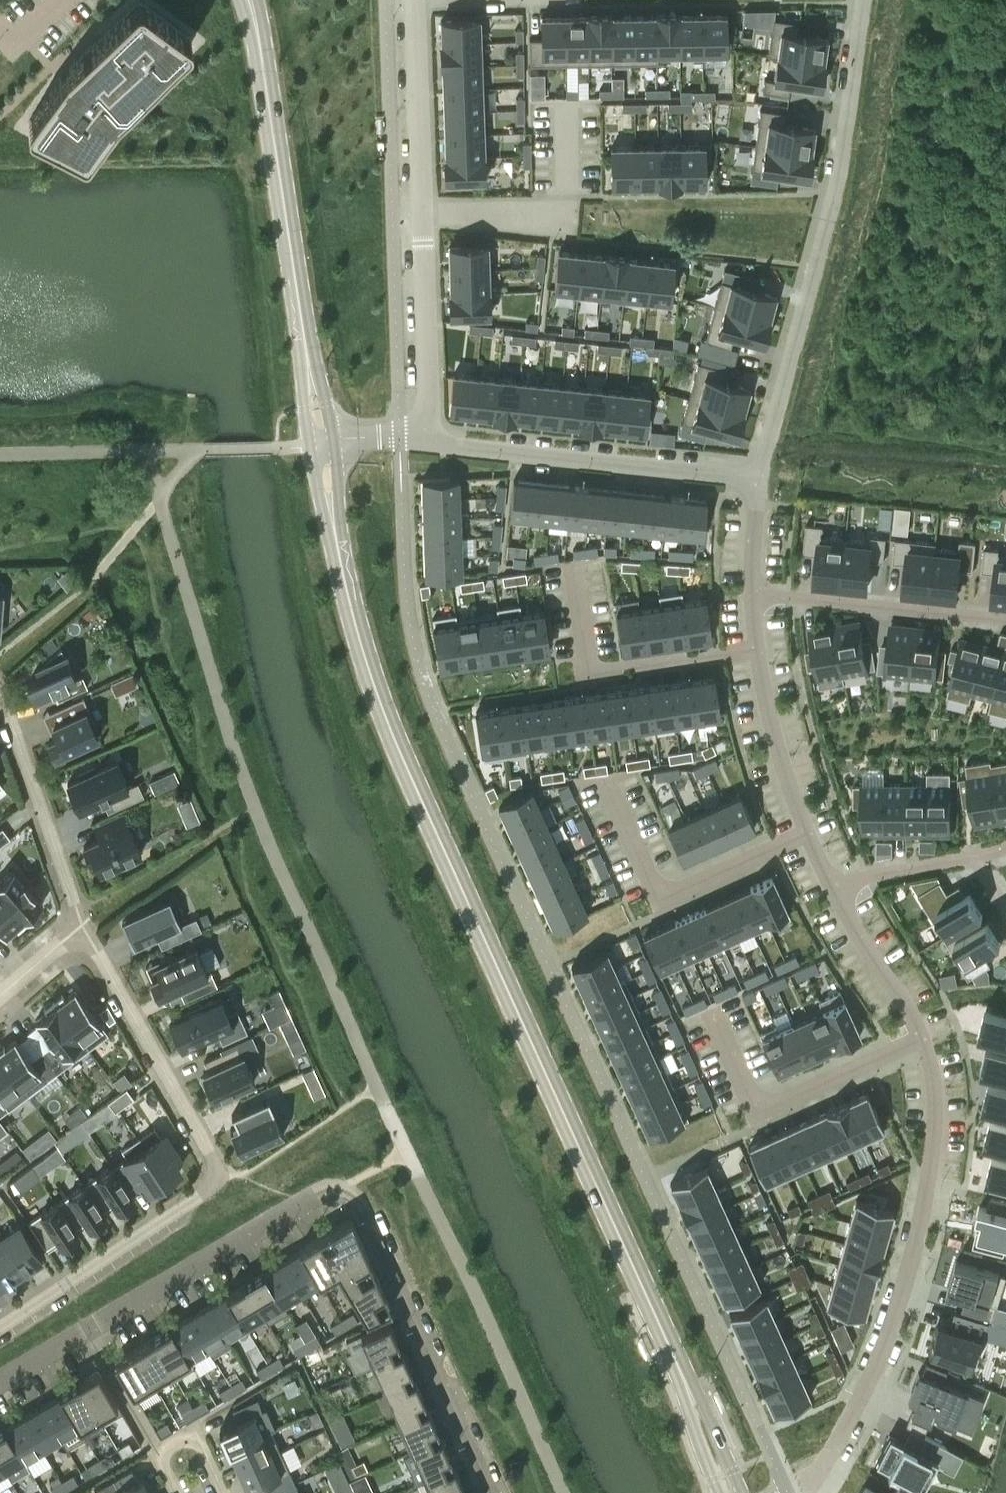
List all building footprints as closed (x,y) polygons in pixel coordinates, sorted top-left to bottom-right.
[(67,68),(32,116),(42,124),(39,133),(72,150),(78,139),(91,150),(118,114),(133,99),(127,93),(135,85),(142,91),(186,49),(188,47),(190,45),(190,44),(191,44),(191,43),(191,42),(191,41),(191,40),(191,39),(191,38),(190,38),(190,37),(189,36),(188,36),(188,35),(186,34),(185,34),(185,33),(184,33),(183,32),(183,31),(182,31),(147,5),(146,5),(144,3),(143,3),(143,2),(142,2),(141,2),(140,2),(138,2),(137,2),(136,3),(135,4),(134,5),(133,6),(130,9),(128,11),(121,17),(105,32),(91,46),(67,68)] [(679,15),(680,15),(680,14),(655,14),(655,15),(656,15),(657,54),(658,54),(678,54),(679,54),(679,15)] [(726,14),(702,15),(702,53),(703,53),(703,65),(726,65),(726,53),(726,14)] [(588,16),(588,64),(611,64),(610,16),(612,16),(612,15),(587,15),(587,16),(588,16)] [(658,63),(658,54),(657,54),(656,15),(655,15),(633,16),(634,64),(658,63)] [(679,54),(678,54),(679,58),(702,58),(702,53),(702,15),(680,15),(679,15),(679,54)] [(565,17),(566,65),(588,64),(588,16),(587,16),(565,17)] [(610,16),(611,64),(634,64),(633,16),(612,16),(610,16)] [(566,65),(565,17),(541,17),(541,39),(529,39),(530,65),(566,65)] [(442,44),(480,42),(479,19),(441,20),(442,43),(442,44)] [(823,63),(823,62),(827,38),(797,34),(799,22),(773,19),(768,54),(777,56),(823,63)] [(523,41),(523,29),(515,29),(515,41),(523,41)] [(442,44),(442,43),(440,43),(441,68),(443,68),(442,67),(481,65),(480,42),(442,44)] [(516,64),(524,64),(524,52),(515,52),(516,64)] [(823,63),(777,56),(774,81),(764,79),(763,92),(789,96),(791,84),(821,88),(824,62),(823,62),(823,63)] [(516,76),(524,76),(524,64),(516,64),(516,76)] [(443,89),(482,88),(481,65),(442,67),(443,68),(443,89)] [(535,72),(534,95),(549,95),(549,72),(535,72)] [(482,88),(443,89),(444,112),(483,111),(482,88)] [(645,97),(657,96),(657,88),(645,88),(645,97)] [(669,88),(657,88),(657,96),(669,96),(669,88)] [(566,98),(578,98),(578,89),(566,90),(566,98)] [(612,97),(612,89),(599,89),(600,97),(601,97),(612,97)] [(612,89),(612,97),(624,97),(624,89),(612,89)] [(715,90),(703,91),(703,99),(715,99),(715,90)] [(703,99),(703,91),(691,91),(691,99),(703,99)] [(516,110),(524,109),(524,97),(516,97),(516,110)] [(622,111),(634,111),(634,102),(622,103),(622,111)] [(634,102),(634,111),(646,110),(646,102),(634,102)] [(668,110),(680,110),(680,102),(668,102),(668,110)] [(692,102),(680,102),(680,110),(692,110),(692,102)] [(516,122),(525,121),(524,109),(516,110),(516,122)] [(786,112),(760,109),(755,145),(811,153),(811,152),(814,128),(785,124),(786,112)] [(445,135),(483,134),(483,111),(444,112),(445,135)] [(484,156),(483,134),(445,135),(446,157),(446,158),(484,156)] [(523,155),(531,155),(531,143),(523,143),(523,155)] [(812,152),(811,152),(811,153),(755,145),(750,182),(777,186),(778,174),(808,178),(812,152)] [(635,147),(635,185),(657,185),(658,185),(658,146),(635,147)] [(681,146),(658,146),(658,185),(657,185),(657,186),(682,186),(682,184),(681,184),(681,146)] [(681,184),(682,184),(705,184),(704,146),(681,146),(681,184)] [(635,185),(635,147),(611,147),(612,185),(635,185)] [(523,167),(531,167),(531,155),(523,155),(523,167)] [(446,158),(446,157),(444,157),(445,182),(485,180),(484,156),(446,158)] [(450,270),(488,269),(488,245),(449,247),(450,270)] [(554,289),(578,292),(582,254),(558,251),(554,289)] [(544,267),(545,255),(537,254),(536,266),(544,267)] [(605,256),(604,256),(582,254),(578,292),(601,294),(605,256)] [(601,294),(623,297),(627,258),(629,259),(629,257),(604,255),(604,256),(605,256),(601,294)] [(623,297),(646,299),(650,261),(629,259),(627,258),(623,297)] [(674,263),(650,261),(646,299),(670,302),(674,263)] [(543,279),(544,267),(536,266),(535,278),(543,279)] [(451,292),(451,293),(489,292),(488,269),(450,270),(451,292)] [(725,269),(715,305),(769,320),(769,319),(775,296),(747,288),(751,276),(725,269)] [(490,316),(489,292),(451,293),(451,292),(449,292),(450,317),(490,316)] [(770,319),(769,319),(769,320),(715,305),(705,341),(731,348),(734,336),(763,344),(770,319)] [(537,330),(538,322),(526,321),(525,329),(537,330)] [(469,331),(481,332),(481,324),(469,323),(469,331)] [(494,326),(481,324),(481,332),(493,334),(494,326)] [(574,334),(575,326),(562,325),(562,333),(574,334)] [(584,335),(596,337),(597,329),(585,327),(584,335)] [(597,329),(596,337),(608,338),(609,330),(597,329)] [(511,342),(523,343),(524,335),(512,334),(511,342)] [(536,336),(524,335),(523,343),(535,344),(536,336)] [(641,344),(642,336),(630,335),(629,343),(641,344)] [(641,344),(648,345),(653,346),(654,337),(642,336),(641,344)] [(554,346),(566,348),(567,339),(555,338),(554,346)] [(579,341),(567,339),(566,348),(578,349),(579,341)] [(597,351),(609,352),(610,344),(598,343),(597,351)] [(622,345),(610,344),(609,352),(621,353),(622,345)] [(660,346),(653,346),(648,345),(647,353),(659,354),(660,346)] [(721,368),(723,362),(702,356),(700,363),(721,368)] [(699,362),(689,398),(743,413),(743,412),(749,389),(721,381),(724,369),(721,368),(700,363),(699,362)] [(472,414),(476,376),(453,373),(450,412),(472,414)] [(476,376),(472,414),(493,416),(497,378),(476,376)] [(519,380),(497,378),(493,416),(492,417),(516,420),(516,419),(515,419),(519,380)] [(516,419),(536,421),(540,383),(519,380),(515,419),(516,419)] [(558,423),(562,385),(540,383),(536,421),(558,423)] [(583,387),(562,385),(558,423),(578,425),(579,425),(583,387)] [(579,425),(578,425),(578,427),(602,429),(602,428),(601,428),(605,389),(583,387),(579,425)] [(601,428),(602,428),(622,430),(626,392),(605,389),(601,428)] [(649,394),(626,392),(622,430),(645,433),(649,394)] [(744,412),(743,412),(743,413),(689,398),(679,434),(705,441),(708,429),(737,437),(744,412)] [(423,500),(459,499),(459,478),(422,480),(423,500)] [(530,518),(534,482),(513,480),(510,516),(530,518)] [(530,518),(549,520),(553,484),(534,482),(530,518)] [(568,522),(572,486),(553,484),(549,520),(568,522)] [(497,497),(505,498),(506,486),(498,485),(497,497)] [(568,522),(587,524),(591,488),(572,486),(568,522)] [(591,488),(587,524),(606,526),(610,490),(591,488)] [(606,526),(625,528),(629,492),(610,490),(606,526)] [(648,494),(629,492),(625,528),(644,529),(648,494)] [(644,529),(663,531),(667,496),(648,494),(644,529)] [(667,496),(663,531),(683,533),(686,498),(667,496)] [(497,497),(496,510),(504,511),(505,498),(497,497)] [(706,500),(686,498),(683,533),(703,535),(706,500)] [(423,500),(424,519),(460,518),(459,499),(423,500)] [(424,519),(424,538),(461,537),(460,518),(424,519)] [(494,523),(492,535),(501,536),(502,524),(494,523)] [(807,524),(804,553),(818,554),(815,582),(841,585),(846,538),(822,536),(823,526),(807,524)] [(909,533),(910,525),(895,524),(894,531),(909,533)] [(499,548),(501,536),(492,535),(491,547),(499,548)] [(846,538),(841,585),(867,588),(870,559),(884,561),(886,538),(871,536),(871,541),(846,538)] [(461,556),(461,537),(424,538),(425,558),(461,556)] [(896,539),(893,562),(907,563),(904,592),(930,594),(935,548),(936,548),(937,543),(896,539)] [(935,548),(930,594),(956,597),(959,570),(973,571),(976,542),(960,541),(959,550),(936,548),(935,548)] [(630,555),(642,556),(642,548),(630,547),(630,555)] [(597,548),(585,550),(586,558),(598,556),(597,548)] [(654,549),(642,548),(642,556),(654,557),(654,549)] [(982,571),(996,573),(993,601),(1005,602),(1005,555),(999,554),(1000,550),(985,548),(982,571)] [(604,557),(616,558),(617,550),(604,549),(604,557)] [(680,558),(681,550),(669,549),(668,558),(680,558)] [(573,552),(574,560),(586,558),(585,550),(573,552)] [(693,551),(681,550),(680,558),(692,559),(693,551)] [(557,552),(546,554),(547,562),(559,560),(557,552)] [(547,562),(546,554),(534,555),(535,563),(547,562)] [(461,556),(425,558),(426,578),(462,577),(461,556)] [(513,565),(525,566),(526,558),(513,557),(513,565)] [(489,570),(497,571),(498,559),(490,558),(489,570)] [(633,570),(633,561),(622,560),(621,570),(633,570)] [(633,561),(633,570),(645,571),(645,562),(633,561)] [(678,573),(678,564),(666,563),(666,573),(678,573)] [(678,564),(678,573),(689,574),(690,565),(678,564)] [(514,574),(515,583),(527,581),(526,572),(514,574)] [(515,583),(514,574),(502,576),(504,585),(515,583)] [(471,580),(473,590),(484,588),(483,579),(471,580)] [(461,591),(473,590),(471,580),(459,582),(461,591)] [(421,597),(431,596),(429,584),(420,585),(421,597)] [(682,602),(683,602),(682,592),(658,595),(660,605),(661,605),(667,643),(688,639),(682,602)] [(638,598),(616,602),(623,649),(645,646),(639,608),(638,598)] [(682,602),(688,639),(711,636),(705,598),(703,598),(683,602),(682,602)] [(496,608),(497,612),(498,612),(505,655),(526,652),(520,614),(521,614),(520,604),(496,608)] [(661,605),(660,605),(639,608),(645,646),(667,643),(661,605)] [(543,610),(521,614),(520,614),(526,652),(548,649),(543,610)] [(477,616),(483,658),(505,655),(498,612),(497,612),(477,616)] [(456,619),(457,619),(456,614),(432,617),(440,665),(462,662),(456,619)] [(477,616),(457,619),(456,619),(462,662),(483,658),(477,616)] [(860,623),(835,628),(843,675),(844,675),(868,671),(867,669),(876,667),(872,645),(863,646),(860,623)] [(880,648),(878,671),(886,672),(886,674),(910,677),(915,629),(891,627),(888,649),(880,648)] [(814,655),(806,656),(809,669),(817,667),(820,687),(845,683),(844,675),(843,675),(835,628),(811,632),(814,655)] [(915,629),(910,677),(935,679),(935,678),(944,679),(946,655),(938,655),(940,632),(915,629)] [(956,662),(947,695),(970,701),(972,693),(971,693),(983,646),(961,641),(959,651),(951,649),(948,660),(956,662)] [(983,646),(971,693),(972,693),(992,698),(1005,652),(983,646)] [(64,656),(61,649),(45,661),(46,664),(37,668),(41,676),(28,682),(35,698),(53,690),(58,700),(87,687),(82,676),(75,680),(68,664),(70,663),(67,655),(64,656)] [(989,710),(1005,715),(1005,652),(992,698),(989,710)] [(130,657),(105,669),(109,677),(134,666),(130,657)] [(131,688),(138,685),(132,672),(125,675),(131,688)] [(713,676),(691,680),(696,717),(697,717),(719,714),(713,676)] [(698,722),(697,717),(696,717),(691,680),(669,683),(675,721),(674,721),(675,726),(698,722)] [(669,683),(648,686),(654,724),(655,724),(674,721),(675,721),(669,683)] [(654,724),(648,686),(627,689),(632,727),(631,727),(632,732),(656,729),(655,724),(654,724)] [(627,689),(605,692),(611,730),(612,730),(631,727),(632,727),(627,689)] [(613,735),(612,730),(611,730),(605,692),(584,696),(590,738),(613,735)] [(584,696),(562,699),(569,742),(590,738),(584,696)] [(541,702),(548,745),(569,742),(562,699),(541,702)] [(77,700),(49,713),(55,725),(52,726),(57,737),(48,742),(55,757),(60,755),(61,757),(80,749),(79,746),(98,738),(85,711),(83,712),(77,700)] [(548,745),(541,702),(520,705),(526,748),(527,748),(548,745)] [(526,748),(520,705),(498,709),(506,756),(528,753),(527,748),(526,748)] [(506,756),(498,709),(476,712),(483,760),(506,756)] [(701,748),(705,757),(716,752),(712,743),(701,748)] [(680,752),(681,761),(693,759),(691,750),(680,752)] [(681,761),(680,752),(668,753),(669,762),(681,761)] [(649,756),(637,758),(638,767),(650,765),(649,756)] [(707,769),(718,764),(715,757),(703,762),(707,769)] [(627,769),(638,767),(637,758),(625,760),(627,769)] [(968,777),(960,779),(963,802),(972,800),(975,823),(1000,819),(991,764),(992,764),(991,760),(966,764),(968,777)] [(108,797),(114,809),(144,795),(138,782),(128,787),(116,761),(95,770),(93,767),(78,773),(80,777),(67,783),(79,810),(108,797)] [(695,774),(707,769),(703,762),(692,767),(695,774)] [(991,764),(1000,819),(1005,818),(1005,762),(992,764),(991,764)] [(594,764),(596,774),(607,772),(606,763),(594,764)] [(596,774),(594,764),(583,766),(584,775),(596,774)] [(666,770),(668,778),(680,776),(678,768),(666,770)] [(154,792),(178,781),(173,769),(148,780),(154,792)] [(552,771),(553,780),(565,778),(563,769),(552,771)] [(668,778),(666,770),(655,772),(656,780),(668,778)] [(553,780),(552,771),(540,773),(541,782),(553,780)] [(854,785),(854,806),(862,806),(862,810),(862,832),(885,832),(885,784),(884,784),(884,771),(864,771),(864,784),(862,784),(862,785),(854,785)] [(927,772),(927,784),(928,784),(928,832),(951,832),(951,772),(927,772)] [(510,787),(522,785),(521,776),(509,777),(510,787)] [(885,784),(885,832),(906,832),(906,784),(885,784)] [(906,784),(906,832),(928,832),(928,784),(927,784),(906,784)] [(490,800),(498,796),(493,785),(485,789),(490,800)] [(557,790),(560,797),(564,795),(571,792),(568,785),(557,790)] [(498,805),(506,823),(540,807),(531,789),(498,805)] [(564,795),(569,807),(576,803),(571,792),(564,795)] [(740,795),(722,803),(736,835),(755,827),(740,795)] [(704,811),(719,843),(736,835),(722,803),(704,811)] [(506,823),(514,840),(548,825),(540,807),(506,823)] [(719,843),(704,811),(686,819),(701,851),(719,843)] [(123,814),(100,824),(94,827),(100,839),(84,846),(91,862),(95,860),(100,872),(120,863),(122,867),(138,860),(136,856),(141,853),(123,814)] [(582,816),(575,819),(580,830),(587,827),(582,816)] [(701,851),(686,819),(668,828),(683,860),(701,851)] [(548,825),(514,840),(522,858),(556,842),(548,825)] [(10,838),(2,827),(0,829),(0,846),(10,838)] [(587,827),(580,830),(585,842),(592,838),(587,827)] [(920,839),(920,851),(928,851),(928,839),(920,839)] [(928,839),(928,851),(936,851),(936,839),(928,839)] [(877,852),(877,858),(885,856),(885,840),(877,840),(877,852)] [(885,840),(885,856),(893,855),(893,852),(893,840),(885,840)] [(530,875),(564,860),(556,842),(522,858),(530,875)] [(592,855),(597,866),(604,863),(599,852),(592,855)] [(538,893),(572,877),(564,860),(530,875),(538,893)] [(609,874),(604,863),(597,866),(602,877),(609,874)] [(27,922),(35,915),(33,912),(43,903),(13,869),(0,880),(0,892),(27,922)] [(538,893),(546,910),(580,895),(572,877),(538,893)] [(772,877),(750,886),(750,887),(751,887),(769,926),(790,917),(772,877)] [(911,882),(918,894),(941,881),(938,877),(911,882)] [(611,880),(604,883),(609,894),(616,891),(611,880)] [(941,881),(918,894),(943,936),(978,915),(978,916),(984,913),(971,892),(965,895),(960,885),(948,892),(941,881)] [(750,887),(735,894),(753,933),(769,926),(751,887),(750,887)] [(5,936),(15,927),(18,930),(27,922),(0,892),(0,930),(5,936)] [(735,894),(720,900),(738,940),(739,940),(753,933),(735,894)] [(589,913),(580,895),(546,910),(554,929),(589,913)] [(169,899),(122,920),(134,947),(157,936),(162,947),(201,929),(196,917),(181,924),(169,899)] [(720,900),(705,907),(723,947),(738,940),(720,900)] [(705,907),(690,914),(707,954),(723,947),(705,907)] [(690,914),(674,921),(692,961),(707,954),(690,914)] [(978,915),(943,936),(969,978),(973,976),(987,967),(991,965),(984,954),(996,946),(1001,942),(988,921),(983,924),(978,916),(978,915)] [(674,921),(659,928),(677,967),(692,961),(674,921)] [(659,928),(643,935),(661,975),(677,967),(659,928)] [(635,933),(628,936),(633,947),(639,944),(640,944),(635,933)] [(157,978),(152,980),(160,997),(179,988),(184,1000),(217,985),(211,972),(207,974),(195,948),(176,956),(175,953),(160,960),(162,963),(152,967),(157,978)] [(611,949),(571,966),(579,982),(614,967),(618,965),(611,949)] [(796,955),(785,960),(788,968),(799,963),(796,955)] [(645,958),(639,961),(644,972),(651,968),(646,957),(645,958)] [(785,960),(774,965),(777,972),(777,973),(788,968),(785,960)] [(614,967),(579,982),(586,998),(621,982),(625,980),(632,977),(625,962),(618,965),(614,967)] [(815,962),(804,967),(807,974),(818,969),(815,962)] [(801,968),(793,972),(796,979),(807,974),(804,967),(801,968)] [(977,983),(990,982),(990,972),(987,967),(973,976),(977,983)] [(651,968),(644,972),(649,982),(655,979),(656,979),(651,968)] [(765,969),(754,974),(757,982),(768,977),(768,976),(765,969)] [(754,974),(743,979),(746,986),(757,982),(754,974)] [(784,976),(774,981),(777,988),(788,983),(785,976),(784,976)] [(621,982),(586,998),(593,1013),(632,995),(625,980),(621,982)] [(774,981),(763,986),(766,993),(777,988),(774,981)] [(734,983),(723,988),(727,995),(738,990),(737,990),(734,983)] [(269,991),(274,1002),(262,1007),(270,1024),(291,1014),(279,987),(269,991)] [(659,988),(653,991),(658,1002),(665,999),(660,988),(659,988)] [(723,988),(712,993),(716,1000),(727,995),(723,988)] [(53,1002),(88,1048),(108,1033),(75,989),(65,998),(62,995),(53,1002)] [(753,990),(742,995),(745,1002),(756,997),(753,990)] [(840,991),(818,1001),(821,1005),(839,1044),(838,1045),(860,1035),(840,991)] [(632,995),(593,1013),(600,1028),(639,1011),(632,995)] [(226,1013),(219,997),(202,1005),(201,1003),(188,1010),(188,1011),(170,1019),(183,1048),(217,1032),(222,1043),(247,1032),(237,1008),(226,1013)] [(704,997),(693,1002),(696,1009),(707,1004),(704,997)] [(665,999),(658,1002),(663,1013),(669,1010),(670,1010),(665,999)] [(57,1072),(88,1048),(53,1002),(44,1008),(46,1011),(35,1019),(53,1043),(41,1052),(57,1072)] [(693,1002),(682,1007),(685,1014),(696,1009),(693,1002)] [(821,1005),(806,1012),(824,1051),(838,1045),(839,1044),(821,1005)] [(979,1033),(985,1034),(982,1045),(987,1046),(993,1048),(993,1047),(1005,1050),(1005,1013),(991,1010),(985,1008),(979,1033)] [(639,1011),(600,1028),(607,1044),(646,1026),(639,1011)] [(806,1012),(790,1019),(792,1024),(793,1023),(809,1058),(824,1051),(806,1012)] [(291,1017),(280,1022),(287,1037),(298,1032),(292,1017),(291,1017)] [(673,1019),(666,1022),(671,1033),(679,1029),(674,1019),(673,1019)] [(778,1030),(793,1065),(809,1058),(793,1023),(792,1024),(778,1030)] [(776,1025),(759,1033),(777,1072),(793,1065),(778,1030),(776,1025)] [(646,1026),(607,1044),(613,1059),(653,1041),(646,1026)] [(679,1029),(671,1033),(676,1044),(683,1041),(684,1040),(679,1029)] [(204,1076),(201,1078),(206,1090),(210,1088),(215,1099),(255,1081),(244,1058),(259,1051),(252,1035),(220,1049),(222,1053),(204,1061),(209,1072),(203,1075),(204,1076)] [(0,1049),(0,1058),(27,1095),(46,1080),(57,1072),(41,1052),(31,1060),(15,1039),(5,1047),(4,1046),(0,1049)] [(653,1041),(613,1059),(620,1074),(660,1056),(653,1041)] [(981,1069),(987,1070),(984,1081),(989,1082),(994,1084),(995,1083),(1005,1086),(1005,1050),(993,1047),(993,1048),(987,1046),(981,1069)] [(687,1049),(680,1053),(685,1063),(692,1060),(688,1049),(687,1049)] [(660,1056),(620,1074),(627,1089),(667,1072),(660,1056)] [(27,1095),(0,1058),(0,1116),(27,1095)] [(692,1060),(685,1063),(690,1074),(697,1071),(692,1060)] [(313,1069),(303,1073),(308,1084),(318,1080),(313,1069)] [(667,1072),(627,1089),(634,1105),(674,1087),(667,1072)] [(114,1082),(121,1091),(127,1087),(132,1083),(125,1073),(114,1082)] [(701,1080),(694,1083),(699,1094),(706,1091),(701,1080)] [(983,1105),(989,1106),(986,1117),(990,1118),(996,1120),(997,1119),(1005,1121),(1005,1086),(995,1083),(994,1084),(989,1082),(983,1105)] [(121,1091),(108,1101),(115,1111),(134,1097),(127,1087),(121,1091)] [(674,1087),(634,1105),(641,1120),(680,1102),(674,1087)] [(706,1091),(699,1094),(704,1105),(711,1102),(706,1091)] [(863,1137),(884,1128),(868,1093),(847,1103),(863,1137)] [(284,1133),(268,1098),(231,1115),(237,1126),(230,1129),(241,1153),(284,1133)] [(680,1102),(641,1120),(649,1136),(688,1119),(680,1102)] [(847,1102),(827,1111),(828,1111),(843,1146),(863,1137),(847,1103),(847,1102)] [(88,1116),(80,1106),(74,1110),(82,1120),(88,1116)] [(843,1146),(828,1111),(808,1120),(824,1155),(843,1146)] [(985,1141),(991,1142),(988,1153),(992,1154),(998,1156),(999,1155),(1005,1157),(1005,1121),(997,1119),(996,1120),(990,1118),(985,1141)] [(8,1130),(0,1119),(0,1136),(8,1130)] [(90,1132),(82,1120),(72,1128),(80,1138),(90,1132)] [(808,1120),(788,1129),(804,1164),(824,1155),(808,1120)] [(155,1128),(138,1138),(166,1181),(179,1173),(177,1170),(180,1168),(174,1159),(179,1155),(165,1133),(160,1136),(155,1128)] [(788,1129),(769,1138),(784,1173),(804,1164),(788,1129)] [(153,1190),(166,1181),(138,1138),(121,1149),(127,1158),(113,1167),(130,1193),(130,1192),(145,1183),(149,1189),(151,1187),(153,1190)] [(784,1173),(769,1138),(748,1147),(764,1182),(784,1173)] [(40,1151),(32,1140),(22,1148),(30,1158),(40,1151)] [(987,1177),(993,1178),(990,1189),(1005,1193),(1005,1157),(999,1155),(998,1156),(992,1154),(987,1177)] [(2,1177),(15,1167),(8,1157),(0,1163),(0,1175),(2,1177)] [(49,1169),(43,1160),(33,1166),(39,1176),(49,1169)] [(752,1171),(747,1160),(739,1163),(744,1174),(752,1171)] [(891,1170),(888,1162),(877,1167),(880,1175),(891,1170)] [(33,1166),(22,1173),(29,1185),(40,1178),(39,1176),(33,1166)] [(134,1198),(130,1192),(130,1193),(113,1167),(112,1166),(84,1184),(102,1211),(114,1203),(119,1212),(131,1204),(129,1202),(134,1198)] [(680,1204),(714,1188),(705,1167),(670,1183),(680,1204)] [(857,1176),(860,1184),(871,1179),(868,1171),(857,1176)] [(846,1181),(849,1189),(860,1184),(857,1176),(846,1181)] [(761,1190),(756,1179),(748,1183),(753,1194),(761,1190)] [(84,1184),(56,1202),(74,1229),(86,1222),(91,1230),(103,1222),(101,1220),(106,1217),(102,1211),(84,1184)] [(714,1188),(680,1204),(679,1204),(688,1224),(688,1223),(723,1207),(714,1188)] [(829,1189),(818,1194),(821,1201),(832,1196),(829,1189)] [(761,1190),(753,1194),(758,1205),(766,1201),(761,1190)] [(818,1194),(807,1199),(810,1206),(821,1201),(818,1194)] [(832,1196),(821,1201),(824,1209),(835,1204),(832,1196)] [(991,1196),(988,1207),(979,1205),(977,1215),(983,1217),(981,1222),(978,1221),(974,1239),(994,1245),(992,1250),(1005,1253),(1005,1200),(991,1196)] [(893,1210),(856,1200),(850,1221),(887,1232),(893,1210)] [(821,1201),(810,1206),(813,1214),(824,1209),(821,1201)] [(74,1229),(56,1202),(27,1221),(45,1249),(58,1240),(63,1248),(75,1241),(74,1238),(78,1235),(74,1229)] [(798,1203),(787,1208),(790,1215),(801,1210),(798,1203)] [(697,1243),(732,1227),(723,1207),(688,1223),(697,1243)] [(318,1237),(332,1259),(362,1241),(351,1217),(318,1237)] [(766,1222),(771,1233),(779,1230),(774,1219),(766,1222)] [(887,1232),(850,1221),(844,1242),(881,1252),(887,1232)] [(2,1237),(23,1270),(42,1257),(20,1224),(2,1237)] [(732,1227),(697,1243),(706,1263),(741,1247),(732,1227)] [(798,1229),(794,1241),(802,1243),(806,1231),(798,1229)] [(784,1241),(779,1230),(771,1233),(776,1244),(784,1241)] [(0,1238),(0,1274),(5,1282),(23,1270),(2,1237),(0,1238)] [(301,1250),(319,1281),(337,1270),(338,1270),(332,1259),(318,1237),(299,1248),(300,1250),(301,1250)] [(337,1270),(348,1288),(376,1272),(362,1241),(332,1259),(338,1270),(337,1270)] [(875,1273),(876,1273),(882,1253),(881,1252),(844,1242),(838,1263),(875,1273)] [(715,1282),(750,1266),(741,1247),(706,1263),(715,1282)] [(301,1292),(319,1281),(301,1250),(300,1250),(282,1261),(301,1292)] [(948,1287),(967,1293),(970,1294),(965,1309),(963,1309),(962,1310),(993,1319),(993,1320),(1005,1324),(1005,1312),(997,1309),(998,1305),(1005,1279),(1005,1276),(956,1260),(948,1287)] [(283,1303),(301,1292),(282,1261),(264,1272),(282,1303),(283,1303)] [(802,1261),(795,1264),(800,1275),(807,1272),(802,1261)] [(869,1294),(875,1273),(838,1263),(832,1284),(869,1294)] [(795,1264),(787,1268),(792,1279),(800,1275),(795,1264)] [(725,1303),(759,1287),(750,1266),(715,1282),(725,1303)] [(282,1303),(264,1272),(245,1283),(266,1318),(266,1319),(268,1323),(288,1311),(283,1303),(282,1303)] [(366,1319),(391,1307),(376,1272),(348,1288),(366,1319)] [(807,1272),(800,1275),(805,1286),(812,1283),(807,1272)] [(800,1275),(792,1279),(797,1290),(805,1286),(800,1275)] [(248,1329),(266,1319),(266,1318),(245,1283),(227,1294),(248,1329)] [(832,1284),(826,1305),(863,1316),(869,1294),(832,1284)] [(229,1340),(230,1340),(248,1329),(227,1294),(208,1305),(229,1340)] [(765,1298),(730,1314),(739,1334),(774,1318),(765,1298)] [(229,1340),(208,1305),(189,1316),(210,1351),(212,1356),(232,1344),(230,1340),(229,1340)] [(808,1314),(813,1325),(820,1321),(815,1310),(808,1314)] [(352,1311),(341,1318),(347,1327),(358,1320),(352,1311)] [(928,1352),(975,1366),(983,1339),(984,1340),(985,1337),(1005,1344),(1005,1326),(990,1321),(989,1322),(955,1311),(951,1326),(937,1322),(935,1327),(928,1352)] [(192,1362),(210,1351),(189,1316),(171,1327),(192,1362)] [(336,1334),(347,1327),(341,1318),(330,1325),(336,1334)] [(774,1318),(739,1334),(748,1354),(783,1338),(774,1318)] [(351,1351),(346,1353),(354,1372),(374,1363),(400,1351),(400,1350),(395,1340),(397,1339),(389,1321),(361,1334),(346,1340),(351,1351)] [(813,1325),(818,1336),(825,1332),(820,1321),(813,1325)] [(842,1324),(831,1329),(841,1351),(852,1346),(842,1324)] [(192,1362),(171,1327),(152,1338),(173,1373),(175,1378),(195,1366),(192,1362)] [(316,1334),(304,1341),(310,1349),(321,1343),(316,1334)] [(155,1384),(173,1373),(152,1338),(134,1349),(154,1384),(155,1384)] [(783,1338),(748,1354),(756,1373),(756,1374),(792,1358),(783,1338)] [(298,1356),(310,1349),(304,1341),(293,1347),(298,1356)] [(154,1384),(134,1349),(114,1360),(138,1400),(158,1388),(155,1384),(154,1384)] [(833,1349),(825,1353),(830,1364),(838,1360),(833,1349)] [(374,1363),(387,1392),(413,1380),(413,1379),(408,1369),(410,1368),(402,1350),(400,1350),(400,1351),(374,1363)] [(279,1356),(267,1363),(273,1371),(284,1365),(279,1356)] [(792,1358),(756,1374),(765,1393),(801,1377),(792,1358)] [(838,1360),(830,1364),(835,1375),(843,1371),(838,1360)] [(261,1378),(273,1371),(267,1363),(256,1369),(261,1378)] [(915,1402),(910,1414),(916,1416),(929,1421),(931,1417),(951,1425),(956,1412),(975,1419),(983,1400),(984,1401),(985,1399),(942,1382),(946,1371),(926,1363),(924,1369),(922,1374),(918,1372),(912,1388),(920,1391),(915,1402)] [(103,1423),(122,1412),(98,1370),(78,1381),(98,1415),(103,1423)] [(801,1377),(765,1393),(765,1394),(766,1394),(775,1414),(810,1398),(801,1377)] [(241,1378),(230,1385),(235,1394),(247,1387),(241,1378)] [(387,1392),(400,1421),(426,1409),(426,1408),(421,1398),(423,1397),(415,1379),(413,1379),(413,1380),(387,1392)] [(98,1415),(78,1381),(60,1392),(86,1438),(105,1427),(103,1423),(98,1415)] [(224,1400),(235,1394),(230,1385),(219,1392),(224,1400)] [(344,1395),(344,1394),(340,1386),(340,1385),(328,1390),(333,1400),(344,1395)] [(86,1438),(60,1392),(59,1393),(61,1395),(42,1405),(61,1437),(62,1436),(64,1441),(69,1448),(86,1438)] [(238,1421),(220,1429),(229,1449),(271,1430),(275,1428),(266,1409),(263,1410),(257,1397),(232,1409),(238,1421)] [(204,1400),(193,1407),(198,1415),(209,1408),(204,1400)] [(61,1437),(42,1405),(24,1416),(45,1452),(64,1441),(62,1436),(61,1437)] [(193,1407),(182,1413),(187,1422),(198,1415),(193,1407)] [(409,1452),(414,1450),(413,1450),(439,1438),(439,1437),(434,1427),(436,1426),(428,1408),(426,1408),(426,1409),(400,1421),(396,1423),(409,1452)] [(323,1421),(317,1409),(308,1414),(314,1426),(323,1421)] [(331,1418),(342,1445),(356,1439),(345,1412),(331,1418)] [(45,1452),(24,1416),(5,1427),(26,1463),(45,1452)] [(160,1438),(173,1430),(167,1421),(155,1428),(160,1438)] [(5,1427),(0,1430),(0,1461),(5,1470),(11,1480),(30,1469),(26,1463),(5,1427)] [(280,1450),(271,1430),(229,1449),(238,1469),(280,1450)] [(923,1486),(935,1464),(944,1446),(923,1434),(915,1448),(903,1442),(889,1435),(875,1461),(923,1486)] [(409,1452),(403,1455),(416,1484),(427,1479),(453,1467),(452,1466),(448,1456),(449,1455),(441,1437),(439,1437),(439,1438),(413,1450),(414,1450),(409,1452)] [(134,1450),(129,1442),(118,1448),(123,1457),(134,1450)] [(293,1466),(303,1461),(296,1444),(286,1448),(293,1466)] [(295,1482),(280,1450),(238,1469),(247,1489),(265,1481),(270,1492),(295,1482)] [(110,1453),(99,1459),(104,1468),(115,1461),(110,1453)] [(93,1474),(104,1468),(99,1459),(88,1466),(93,1474)] [(325,1468),(337,1492),(353,1492),(354,1492),(339,1461),(325,1468)] [(344,1469),(349,1479),(361,1473),(356,1464),(344,1469)] [(433,1492),(464,1492),(461,1485),(463,1484),(454,1466),(452,1466),(453,1467),(427,1479),(433,1492)] [(370,1485),(365,1473),(350,1480),(355,1492),(370,1485)] [(78,1483),(73,1475),(62,1481),(67,1489),(78,1483)] [(96,1492),(149,1492),(141,1478),(124,1487),(118,1476),(94,1489),(96,1492)] [(67,1489),(62,1481),(51,1488),(54,1492),(61,1492),(67,1489)] [(304,1489),(299,1491),(295,1482),(270,1492),(305,1492),(304,1489)] [(860,1492),(880,1492),(865,1484),(860,1492)]
